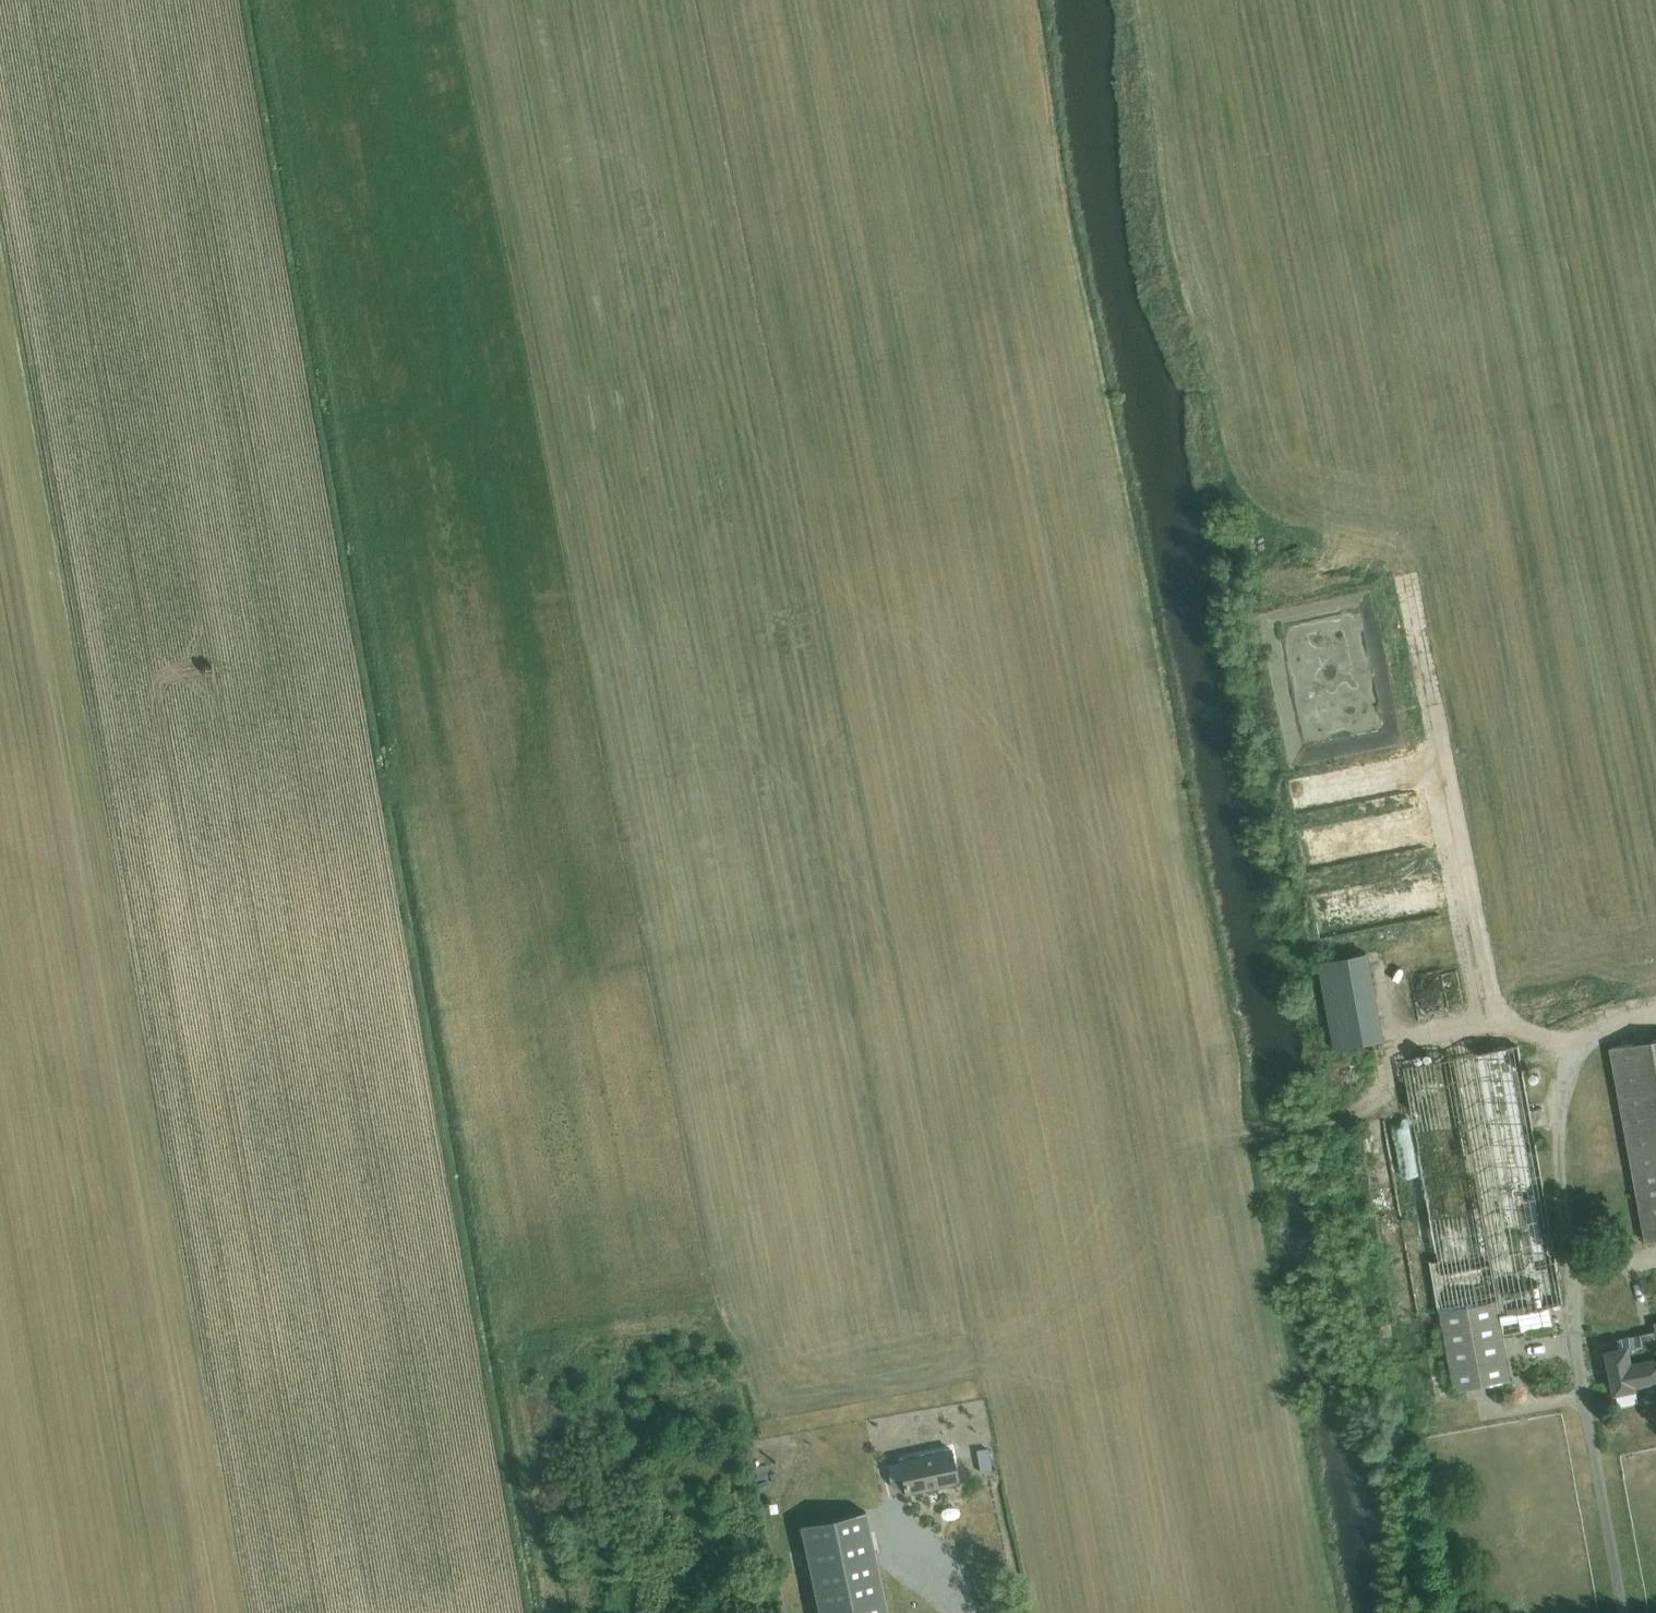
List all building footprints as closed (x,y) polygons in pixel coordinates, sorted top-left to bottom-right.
[(1312,962),(1329,1050),(1383,1040),(1367,952),(1312,962)] [(1647,1242),(1655,1240),(1655,1040),(1612,1049),(1647,1242)] [(1555,1325),(1551,1305),(1564,1303),(1519,1046),(1406,1066),(1440,1261),(1433,1262),(1456,1390),(1510,1380),(1502,1334),(1555,1325)] [(1619,1350),(1608,1352),(1617,1406),(1637,1402),(1633,1384),(1655,1380),(1655,1332),(1617,1339),(1619,1350)] [(984,1466),(997,1465),(994,1441),(981,1442),(984,1466)] [(958,1483),(950,1449),(899,1460),(899,1461),(886,1464),(890,1482),(892,1485),(896,1488),(901,1491),(906,1491),(906,1494),(958,1483)] [(964,1513),(963,1500),(946,1501),(946,1514),(964,1513)] [(805,1532),(823,1612),(890,1612),(869,1519),(805,1532)]
